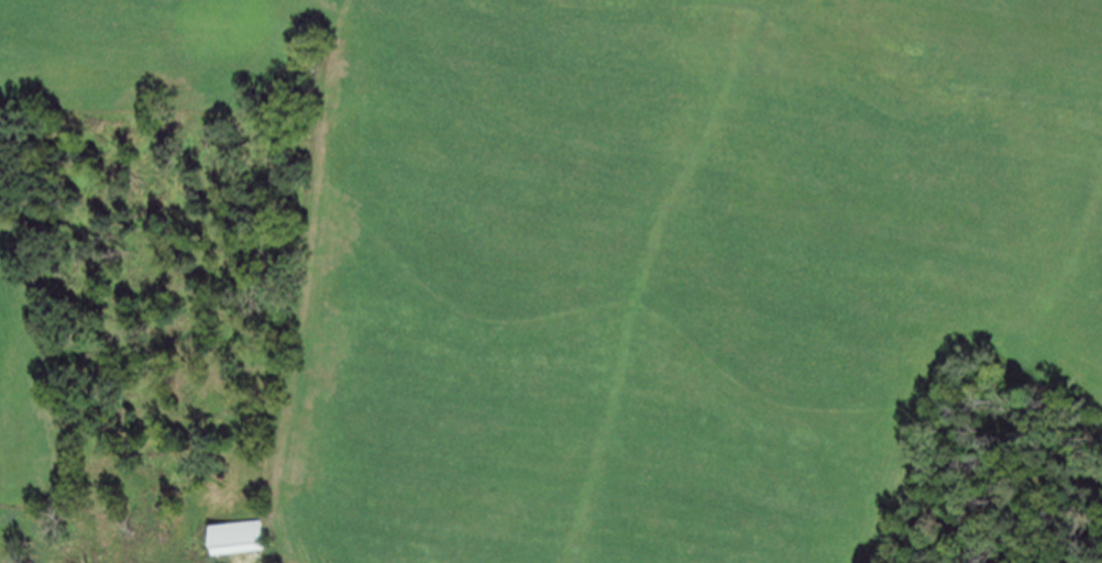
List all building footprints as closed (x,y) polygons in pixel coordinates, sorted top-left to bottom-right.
[(260,521),(262,550),(208,555),(205,527),(260,521)]
